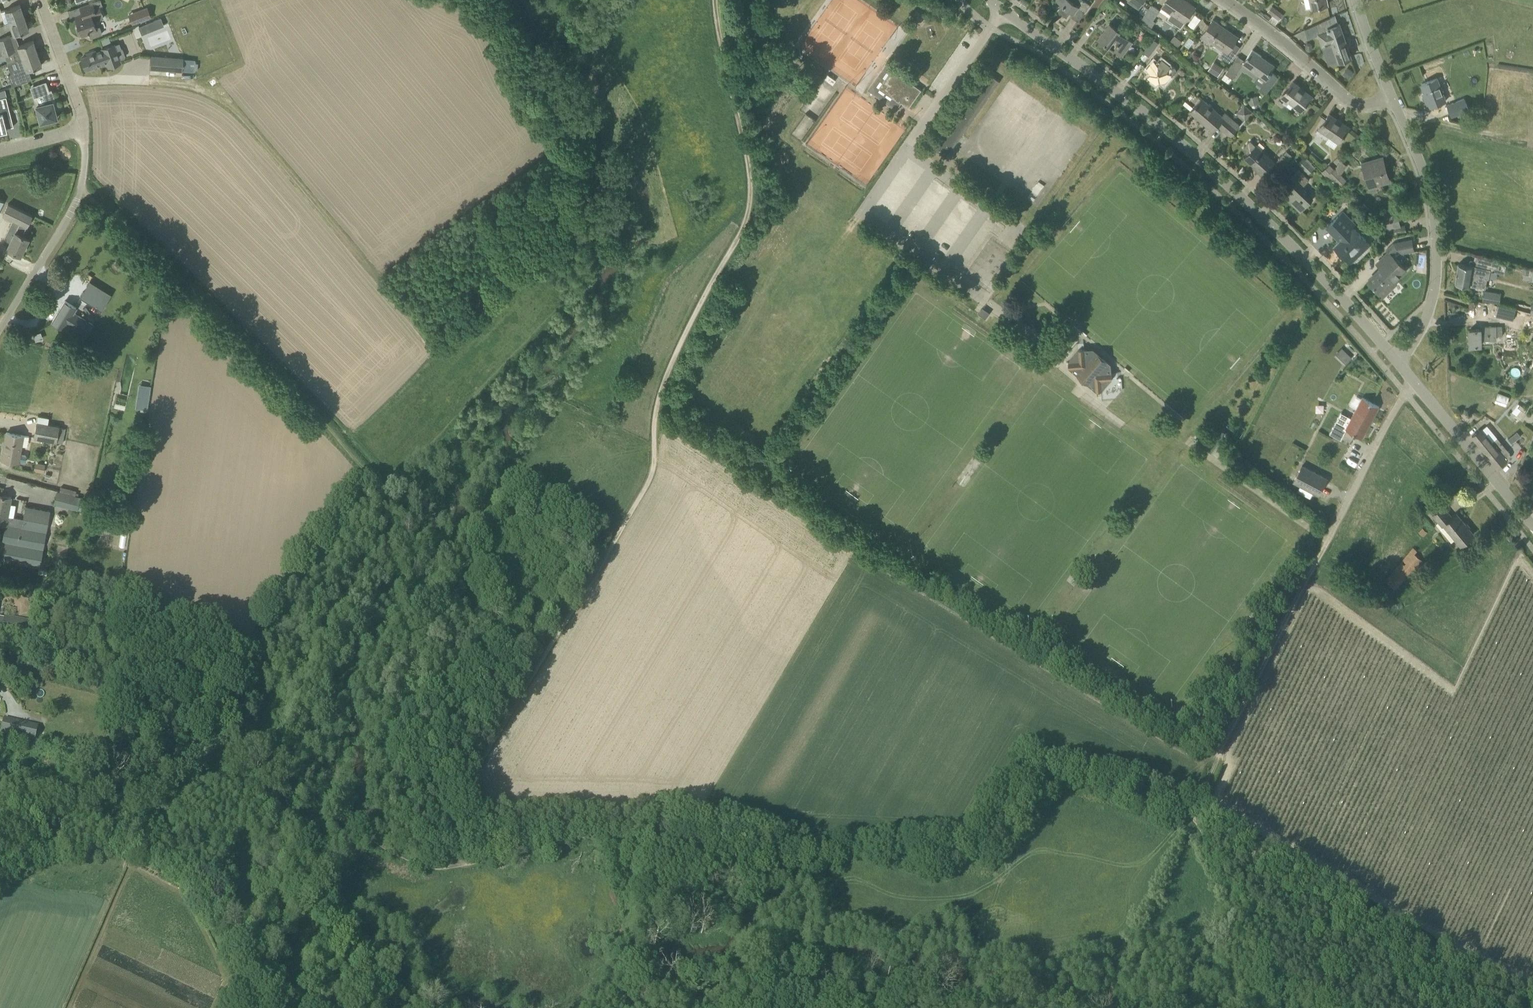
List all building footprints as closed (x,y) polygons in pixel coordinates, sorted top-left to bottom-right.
[(1085,0),(1056,0),(1063,5),(1059,11),(1067,17),(1072,9),(1075,11),(1071,15),(1079,21),(1091,4),(1085,0)] [(1162,7),(1184,23),(1195,7),(1185,0),(1184,0),(1184,1),(1182,0),(1167,0),(1162,7)] [(1306,8),(1312,7),(1312,8),(1328,4),(1327,0),(1304,0),(1306,8)] [(96,28),(93,21),(103,18),(99,7),(94,8),(92,3),(80,7),(83,16),(76,19),(78,27),(77,27),(76,28),(79,34),(80,35),(81,35),(82,37),(90,34),(91,37),(102,33),(99,27),(96,28)] [(1149,26),(1152,22),(1160,11),(1160,10),(1152,4),(1144,16),(1141,20),(1149,26)] [(10,22),(25,17),(21,5),(6,10),(1,12),(5,24),(10,22)] [(1279,20),(1284,14),(1272,5),(1267,11),(1279,20)] [(140,22),(152,17),(148,6),(136,11),(140,22)] [(1338,24),(1335,15),(1316,24),(1323,46),(1332,42),(1339,61),(1351,57),(1340,24),(1338,24)] [(14,34),(29,29),(25,17),(10,22),(14,34)] [(157,28),(164,25),(161,17),(154,20),(154,21),(157,28)] [(1237,37),(1220,25),(1221,24),(1213,19),(1202,35),(1224,50),(1220,56),(1230,62),(1240,47),(1234,43),(1238,37),(1238,36),(1237,37)] [(1123,56),(1133,42),(1119,32),(1121,30),(1110,23),(1098,39),(1108,47),(1109,46),(1123,56)] [(13,42),(10,35),(0,39),(0,47),(13,42)] [(1149,56),(1159,42),(1153,38),(1149,43),(1143,52),(1149,56)] [(19,46),(14,47),(15,51),(13,52),(16,60),(38,52),(33,40),(19,46)] [(0,47),(3,55),(13,52),(15,51),(14,47),(13,42),(0,47)] [(88,56),(81,58),(86,69),(107,62),(109,67),(121,62),(120,59),(126,57),(122,47),(120,48),(116,50),(114,44),(103,48),(103,50),(96,53),(96,50),(87,54),(88,56)] [(1272,85),(1278,77),(1270,71),(1274,66),(1264,59),(1265,58),(1253,50),(1243,64),(1259,75),(1272,85)] [(28,70),(42,65),(38,52),(16,60),(19,68),(15,69),(16,73),(10,75),(13,85),(25,81),(32,79),(28,70)] [(150,56),(149,68),(182,70),(183,58),(150,56)] [(1170,66),(1162,59),(1158,64),(1154,60),(1147,69),(1151,72),(1148,77),(1157,84),(1160,79),(1164,83),(1171,74),(1172,75),(1176,71),(1176,68),(1171,64),(1171,65),(1170,66)] [(1210,64),(1203,73),(1216,83),(1223,74),(1210,64)] [(1233,78),(1240,69),(1232,64),(1225,73),(1233,78)] [(1350,68),(1345,75),(1350,78),(1354,72),(1350,68)] [(909,107),(922,89),(893,69),(880,87),(909,107)] [(946,157),(970,123),(1000,81),(985,70),(932,147),(946,157)] [(1429,107),(1445,101),(1437,78),(1422,84),(1427,96),(1425,97),(1429,107)] [(46,104),(37,107),(41,122),(45,121),(46,123),(53,121),(53,119),(57,118),(55,108),(57,107),(58,108),(58,107),(52,89),(50,90),(46,81),(34,86),(37,95),(42,93),(46,104)] [(1301,111),(1312,96),(1293,81),(1282,96),(1301,111)] [(2,132),(1,129),(14,126),(6,96),(0,98),(0,132),(2,132)] [(1222,116),(1202,98),(1191,111),(1213,131),(1218,125),(1231,136),(1240,125),(1225,112),(1222,116)] [(1457,114),(1469,110),(1464,98),(1447,105),(1452,116),(1457,114)] [(1236,115),(1246,119),(1250,107),(1240,104),(1236,115)] [(1339,142),(1349,127),(1330,113),(1319,129),(1339,142)] [(1214,136),(1221,141),(1226,135),(1219,129),(1214,136)] [(1264,176),(1276,163),(1256,145),(1250,140),(1242,148),(1248,154),(1245,157),(1255,166),(1255,165),(1258,168),(1257,170),(1264,176)] [(1283,167),(1292,156),(1286,150),(1277,161),(1283,167)] [(1308,173),(1315,166),(1311,163),(1312,162),(1305,155),(1297,163),(1308,173)] [(1370,186),(1389,180),(1382,157),(1363,163),(1370,186)] [(1338,188),(1346,179),(1341,174),(1347,165),(1341,160),(1335,168),(1327,178),(1338,188)] [(1334,168),(1329,164),(1321,172),(1327,178),(1335,168),(1334,168)] [(1301,209),(1312,198),(1302,187),(1310,179),(1299,169),(1291,177),(1296,183),(1284,195),(1291,202),(1292,201),(1301,209)] [(1362,203),(1358,207),(1364,213),(1367,209),(1369,208),(1363,202),(1362,203)] [(27,226),(32,215),(9,203),(5,212),(3,215),(13,220),(9,228),(16,232),(7,249),(21,255),(29,238),(22,235),(27,226)] [(1396,210),(1386,212),(1383,213),(1387,229),(1393,228),(1400,227),(1396,210)] [(1370,244),(1366,239),(1354,227),(1353,229),(1349,225),(1352,221),(1343,212),(1327,227),(1337,236),(1338,235),(1342,239),(1335,246),(1351,263),(1370,244)] [(1414,250),(1412,239),(1393,243),(1387,249),(1388,251),(1380,259),(1385,264),(1368,280),(1383,296),(1396,283),(1395,281),(1406,269),(1391,254),(1397,248),(1402,252),(1414,250)] [(1505,271),(1506,265),(1485,260),(1483,267),(1458,263),(1455,282),(1470,285),(1485,288),(1487,278),(1488,278),(1490,269),(1492,270),(1492,271),(1504,274),(1505,271)] [(89,282),(81,296),(102,309),(110,294),(89,282)] [(1501,292),(1484,289),(1483,300),(1499,302),(1501,292)] [(93,324),(74,312),(76,307),(65,300),(52,321),(64,328),(67,323),(86,335),(93,324)] [(1498,304),(1495,315),(1512,320),(1515,308),(1498,304)] [(986,318),(989,314),(981,309),(978,313),(986,318)] [(1497,335),(1497,326),(1481,327),(1481,329),(1470,329),(1470,345),(1481,344),(1481,339),(1497,338),(1497,335)] [(1333,353),(1343,364),(1351,357),(1341,346),(1333,353)] [(1096,390),(1102,390),(1112,378),(1112,372),(1085,349),(1078,349),(1068,361),(1069,367),(1096,390)] [(1498,392),(1495,400),(1506,404),(1509,396),(1498,392)] [(1362,397),(1351,417),(1341,412),(1329,433),(1341,439),(1346,428),(1362,437),(1379,406),(1362,397)] [(1518,403),(1512,411),(1515,413),(1514,416),(1519,420),(1527,410),(1518,403)] [(34,438),(56,442),(59,427),(59,426),(37,422),(34,438)] [(1523,435),(1521,433),(1526,430),(1522,426),(1518,429),(1517,428),(1506,437),(1512,444),(1523,435)] [(1492,442),(1481,428),(1472,435),(1498,467),(1507,459),(1511,455),(1497,438),(1492,442)] [(27,446),(29,436),(23,435),(7,432),(7,433),(8,433),(5,449),(4,449),(2,459),(18,462),(18,460),(25,461),(26,456),(19,455),(21,445),(27,446)] [(42,471),(43,464),(33,462),(32,469),(42,471)] [(1319,494),(1327,478),(1302,465),(1293,481),(1313,491),(1319,494)] [(78,510),(81,497),(78,496),(60,491),(58,491),(54,503),(78,510)] [(13,516),(9,515),(11,503),(12,497),(0,495),(0,523),(6,524),(0,555),(0,559),(41,566),(51,510),(27,506),(25,518),(13,516)] [(1452,516),(1443,505),(1433,514),(1438,521),(1436,523),(1451,541),(1455,538),(1460,544),(1474,533),(1457,512),(1452,516)] [(1396,589),(1421,559),(1414,553),(1416,551),(1412,548),(1385,580),(1396,589)] [(3,633),(26,636),(28,621),(6,617),(6,618),(0,617),(0,632),(3,633)] [(35,741),(39,725),(22,721),(18,737),(35,741)]
